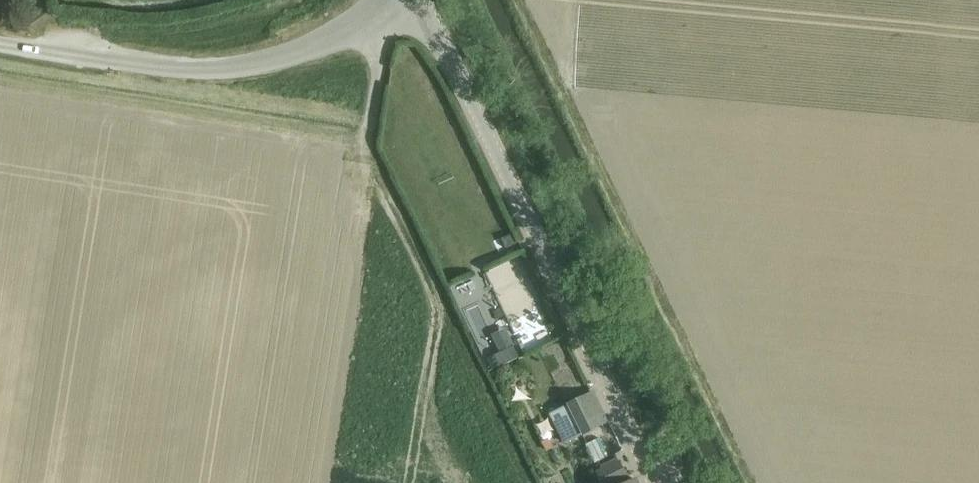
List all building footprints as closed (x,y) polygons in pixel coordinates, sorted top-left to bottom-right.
[(512,234),(501,239),(505,249),(516,243),(512,234)] [(493,370),(519,359),(513,347),(487,358),(493,370)] [(563,445),(582,435),(608,422),(593,392),(567,404),(548,414),(563,445)] [(601,453),(591,458),(594,463),(604,458),(601,453)] [(634,480),(629,482),(627,479),(627,478),(618,462),(595,473),(600,482),(635,482),(634,480)]
